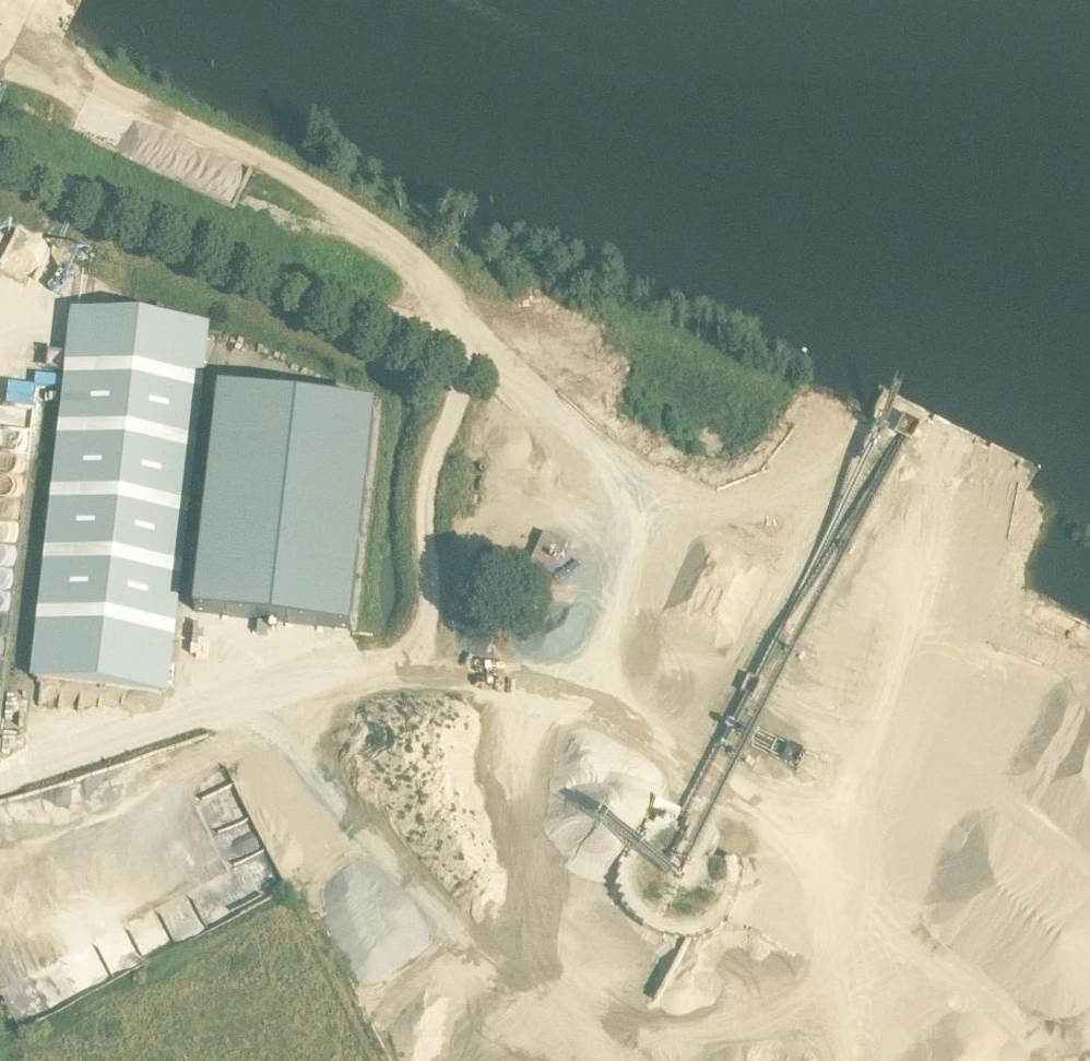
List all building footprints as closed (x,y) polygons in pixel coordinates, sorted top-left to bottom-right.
[(169,695),(211,326),(72,309),(32,679),(169,695)] [(226,396),(199,612),(357,632),(382,415),(226,396)] [(533,563),(558,571),(568,539),(542,532),(533,563)] [(16,550),(0,549),(0,713),(16,550)] [(148,760),(1,796),(16,858),(27,860),(78,847),(88,848),(88,845),(91,844),(88,844),(89,839),(100,840),(121,835),(119,827),(96,824),(122,818),(125,832),(139,828),(140,835),(150,769),(148,760)] [(239,785),(200,796),(207,821),(246,810),(239,785)] [(222,831),(232,857),(264,845),(254,819),(222,831)]
